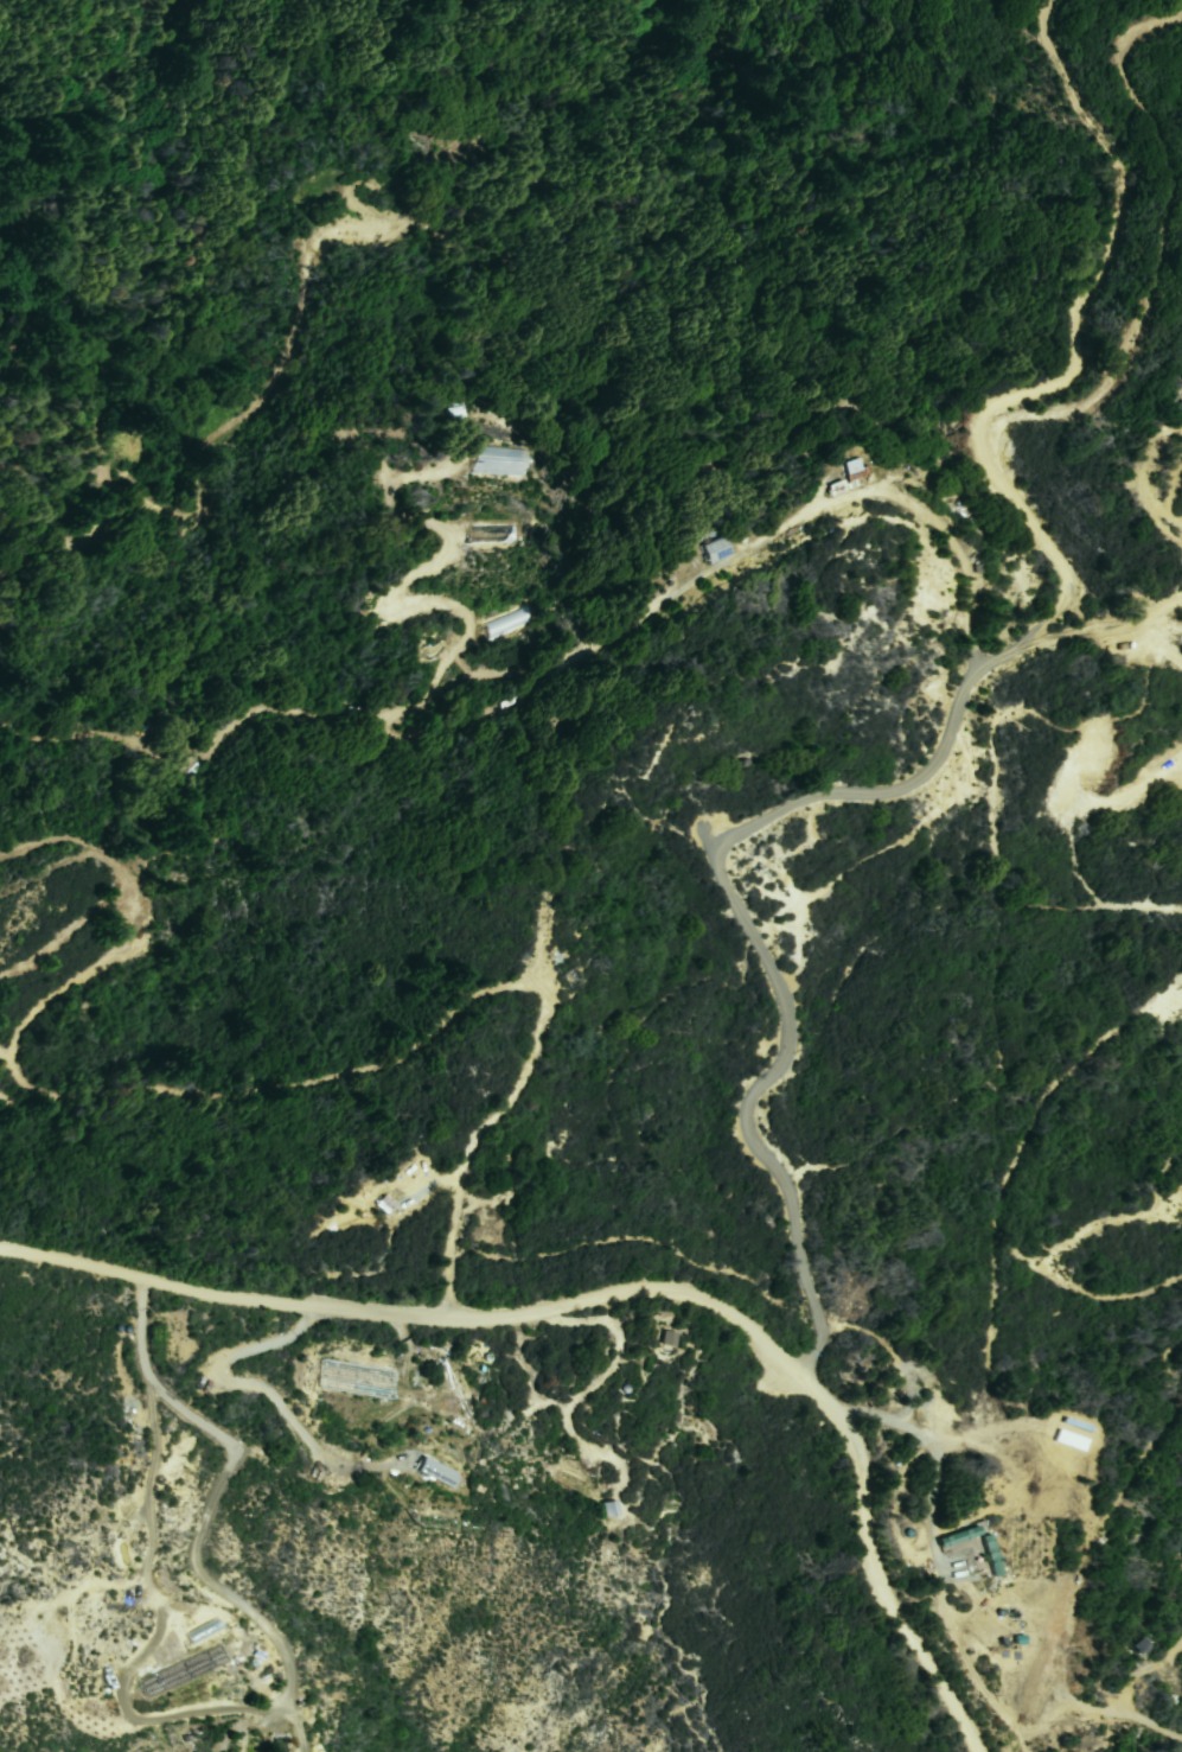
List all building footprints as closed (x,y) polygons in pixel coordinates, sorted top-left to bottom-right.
[(861,469),(857,457),(841,463),(846,482),(869,473),(867,466),(861,469)] [(842,479),(825,485),(829,496),(846,490),(842,479)] [(701,544),(723,533),(731,547),(709,559),(701,544)] [(660,1344),(674,1347),(676,1333),(663,1331),(660,1344)] [(395,1370),(317,1358),(313,1387),(390,1399),(395,1370)] [(424,1455),(459,1474),(451,1490),(416,1470),(424,1455)] [(602,1502),(618,1499),(621,1522),(607,1524),(602,1502)] [(938,1541),(978,1525),(982,1536),(941,1550),(938,1541)] [(989,1536),(1002,1575),(992,1578),(979,1538),(989,1536)] [(990,1578),(978,1541),(941,1554),(945,1562),(966,1555),(976,1584),(990,1578)]
